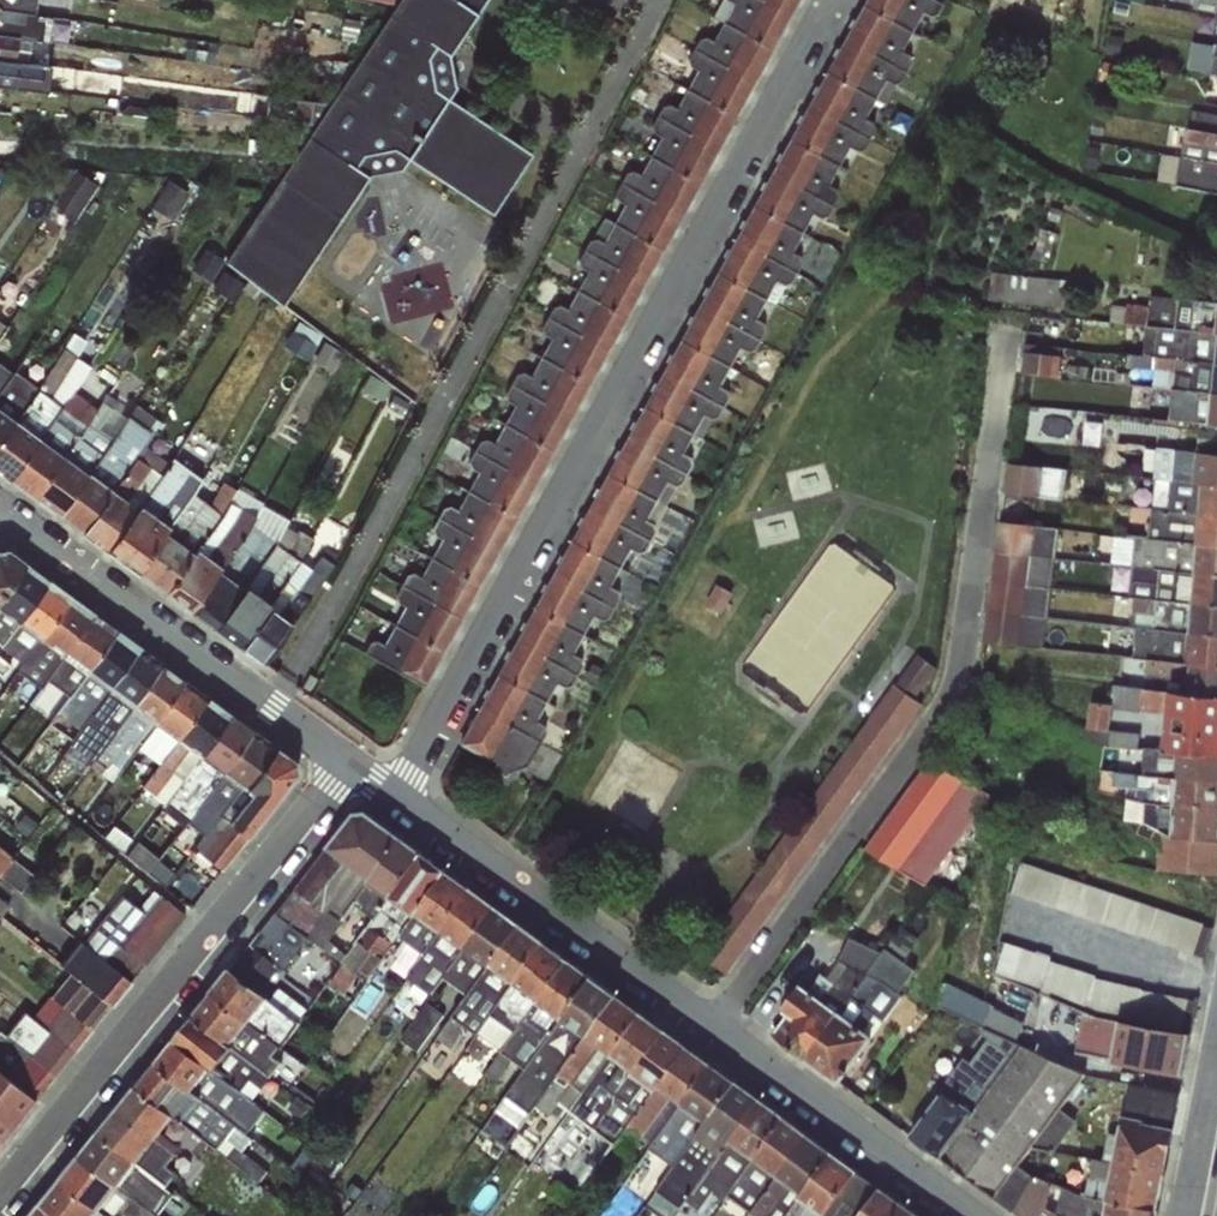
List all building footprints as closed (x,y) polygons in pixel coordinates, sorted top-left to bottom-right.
[(224,262),(282,306),(368,177),(399,169),(408,158),(491,213),(493,211),(531,154),(449,98),(456,86),(450,52),(486,0),(399,0),(224,262)] [(790,12),(767,0),(735,0),(724,21),(772,46),(790,12)] [(790,12),(797,0),(767,0),(790,12)] [(940,3),(935,0),(866,0),(864,5),(912,30),(922,11),(928,14),(936,14),(940,3)] [(864,5),(845,39),(904,71),(909,61),(907,54),(901,52),(912,30),(864,5)] [(700,37),(695,48),(754,80),(772,46),(724,21),(714,40),(707,36),(700,37)] [(5,83),(53,88),(56,61),(21,57),(23,35),(0,33),(0,104),(3,105),(5,83)] [(899,81),(904,71),(845,39),(827,72),(875,97),(885,78),(891,82),(899,81)] [(1216,76),(1216,45),(1215,45),(1201,43),(1199,72),(1216,76)] [(735,114),(754,80),(695,48),(690,57),(692,64),(698,69),(688,88),(735,114)] [(827,72),(809,106),(867,138),(872,129),(872,122),(864,118),(875,97),(827,72)] [(664,106),(659,115),(718,147),(735,114),(688,88),(678,108),(671,105),(664,106)] [(863,147),(867,138),(809,106),(791,138),(839,164),(848,145),(855,148),(863,147)] [(1190,129),(1216,133),(1216,113),(1193,109),(1190,129)] [(699,181),(718,147),(659,115),(654,124),(655,131),(662,135),(651,156),(699,181)] [(1185,157),(1216,163),(1216,133),(1190,129),(1185,157)] [(791,138),(771,173),(830,205),(835,195),(833,189),(827,186),(839,164),(791,138)] [(627,172),(622,182),(681,214),(699,181),(651,156),(641,175),(635,171),(627,172)] [(1185,157),(1179,188),(1216,195),(1216,163),(1185,157)] [(80,219),(103,180),(90,172),(67,211),(80,219)] [(825,215),(830,205),(771,173),(753,206),(801,232),(811,213),(817,216),(825,215)] [(661,249),(681,214),(622,182),(617,192),(619,199),(626,201),(613,224),(661,249)] [(753,206),(735,240),(793,272),(798,264),(798,257),(790,253),(801,232),(753,206)] [(590,240),(585,250),(644,282),(661,249),(613,224),(605,242),(597,239),(590,240)] [(789,282),(793,272),(735,240),(717,274),(765,299),(774,280),(781,283),(789,282)] [(625,316),(644,282),(585,250),(580,258),(581,265),(588,269),(576,291),(625,316)] [(717,274),(699,308),(757,340),(763,330),(761,324),(755,318),(765,299),(717,274)] [(552,307),(547,317),(606,349),(625,316),(576,291),(567,309),(559,306),(552,307)] [(1123,325),(1216,335),(1216,303),(1149,295),(1149,303),(1110,304),(1108,322),(1123,325)] [(752,350),(757,340),(699,308),(680,341),(729,367),(738,348),(745,351),(752,350)] [(588,382),(606,349),(547,317),(542,325),(543,332),(550,336),(539,357),(588,382)] [(1123,325),(1122,338),(1153,344),(1153,355),(1216,363),(1216,335),(1123,325)] [(0,442),(0,470),(11,478),(74,392),(90,368),(77,358),(85,341),(73,332),(38,389),(0,442)] [(680,341),(662,375),(721,407),(726,398),(725,391),(717,388),(729,367),(680,341)] [(1061,375),(1065,349),(1033,343),(1029,369),(1061,375)] [(1153,355),(1131,353),(1131,370),(1154,371),(1153,378),(1131,376),(1128,384),(1169,392),(1216,396),(1216,363),(1153,355)] [(515,374),(511,384),(569,416),(588,382),(539,357),(530,376),(523,373),(515,374)] [(15,373),(0,363),(0,391),(15,373)] [(0,391),(0,442),(38,389),(15,373),(0,391)] [(716,417),(721,407),(662,375),(644,408),(694,433),(701,415),(709,418),(716,417)] [(551,450),(569,416),(511,384),(505,394),(507,400),(513,406),(503,424),(551,450)] [(74,392),(11,478),(35,496),(97,409),(74,392)] [(1169,392),(1168,419),(1199,425),(1216,427),(1216,396),(1169,392)] [(97,409),(35,496),(59,513),(126,419),(104,401),(97,409)] [(644,408),(627,441),(686,473),(691,465),(690,458),(683,454),(694,433),(644,408)] [(126,419),(59,513),(82,531),(146,447),(155,432),(128,416),(126,419)] [(479,442),(475,452),(533,484),(551,450),(503,424),(494,444),(487,441),(479,442)] [(1199,425),(1196,443),(1175,441),(1170,447),(1156,447),(1151,478),(1216,486),(1216,427),(1199,425)] [(138,571),(194,493),(202,479),(186,469),(205,432),(192,426),(170,463),(107,549),(138,571)] [(681,483),(686,473),(627,441),(610,474),(658,499),(667,481),(674,484),(681,483)] [(146,447),(82,531),(107,549),(170,463),(146,447)] [(515,517),(533,484),(475,452),(470,460),(470,467),(478,471),(467,492),(515,517)] [(1012,461),(1011,492),(1068,495),(1069,464),(1012,461)] [(610,474),(590,509),(649,541),(654,531),(652,524),(645,522),(658,499),(610,474)] [(1151,478),(1150,506),(1216,517),(1216,486),(1151,478)] [(191,611),(251,526),(264,501),(237,486),(230,501),(165,593),(191,611)] [(443,508),(438,519),(497,551),(515,517),(467,492),(457,511),(451,508),(443,508)] [(194,493),(138,571),(165,593),(230,501),(220,495),(211,506),(194,493)] [(1150,506),(1145,536),(1216,545),(1216,517),(1150,506)] [(644,551),(649,541),(590,509),(572,542),(620,567),(630,548),(636,552),(644,551)] [(988,639),(1047,647),(1062,524),(1004,517),(988,639)] [(477,586),(497,551),(438,519),(433,529),(435,535),(441,538),(429,560),(477,586)] [(251,526),(191,611),(214,627),(277,544),(251,526)] [(1145,536),(1115,535),(1111,539),(1110,563),(1133,567),(1216,577),(1216,545),(1145,536)] [(572,542),(553,576),(612,608),(617,599),(616,592),(609,588),(620,567),(572,542)] [(238,645),(301,561),(277,544),(214,627),(238,645)] [(26,566),(8,552),(0,553),(0,600),(26,566)] [(301,561),(238,645),(263,662),(335,563),(322,556),(312,569),(301,561)] [(406,577),(401,586),(459,618),(477,586),(429,560),(420,578),(413,575),(406,577)] [(26,566),(0,600),(0,610),(19,623),(48,581),(26,566)] [(1133,567),(1127,596),(1133,597),(1216,604),(1216,577),(1133,567)] [(607,617),(612,608),(553,576),(536,609),(583,635),(593,615),(600,619),(607,617)] [(17,660),(22,663),(71,598),(48,581),(19,623),(1,648),(17,660)] [(441,652),(459,618),(401,586),(396,595),(396,602),(404,605),(393,626),(441,652)] [(1133,597),(1128,625),(1137,629),(1216,636),(1216,604),(1133,597)] [(47,680),(63,656),(93,615),(71,598),(22,663),(18,670),(31,681),(38,673),(47,680)] [(536,609),(517,643),(576,675),(581,666),(579,659),(573,654),(583,635),(536,609)] [(116,632),(93,615),(63,656),(47,680),(69,696),(116,632)] [(370,643),(365,653),(424,685),(441,652),(393,626),(385,645),(378,642),(370,643)] [(1137,629),(1134,655),(1216,666),(1216,636),(1137,629)] [(71,740),(76,736),(140,649),(116,632),(69,696),(47,724),(71,740)] [(571,686),(576,675),(517,643),(499,677),(547,702),(557,683),(563,687),(571,686)] [(707,954),(737,975),(949,669),(918,648),(707,954)] [(76,736),(97,751),(162,665),(140,649),(76,736)] [(1134,655),(1124,655),(1124,674),(1185,683),(1186,693),(1216,695),(1216,666),(1134,655)] [(154,723),(185,682),(162,665),(97,751),(93,759),(105,767),(119,748),(130,757),(154,723)] [(499,677),(481,711),(539,743),(544,734),(544,727),(536,723),(547,702),(499,677)] [(148,754),(159,762),(207,698),(185,682),(154,723),(130,757),(141,765),(148,754)] [(1186,693),(1132,685),(1112,685),(1110,694),(1120,712),(1168,715),(1216,720),(1216,695),(1186,693)] [(231,715),(207,698),(159,762),(142,787),(166,801),(231,715)] [(527,765),(539,743),(481,711),(462,745),(494,763),(492,770),(506,776),(508,771),(527,765)] [(162,806),(184,822),(253,732),(231,715),(166,801),(162,806)] [(1168,715),(1163,752),(1216,757),(1216,720),(1168,715)] [(253,732),(184,822),(168,845),(186,859),(194,849),(241,787),(246,789),(276,748),(253,732)] [(276,748),(246,789),(241,787),(194,849),(222,870),(248,838),(247,836),(296,774),(295,762),(276,748)] [(1163,752),(1143,748),(1140,773),(1216,780),(1216,757),(1163,752)] [(932,887),(996,796),(936,754),(872,844),(932,887)] [(1140,773),(1111,774),(1111,786),(1125,791),(1124,799),(1132,805),(1216,809),(1216,780),(1140,773)] [(1132,805),(1131,825),(1136,827),(1135,834),(1146,839),(1146,841),(1156,844),(1156,870),(1181,873),(1179,890),(1211,892),(1212,874),(1216,875),(1216,809),(1132,805)] [(330,853),(708,1111),(697,1127),(678,1114),(656,1146),(679,1162),(653,1200),(677,1215),(678,1215),(692,1197),(712,1210),(750,1155),(835,1213),(870,1162),(358,812),(330,853)] [(43,1215),(110,1215),(104,1212),(125,1183),(163,1211),(179,1189),(142,1162),(179,1112),(231,1151),(234,1111),(253,1125),(269,1113),(247,1084),(226,1100),(225,1107),(200,1105),(201,1092),(257,1018),(283,1037),(299,1026),(285,1007),(286,992),(271,990),(310,938),(333,940),(354,913),(358,867),(324,841),(43,1215)] [(1203,947),(1212,915),(1026,861),(1016,893),(1203,947)] [(195,898),(209,879),(190,864),(176,883),(195,898)] [(189,911),(141,873),(0,1051),(0,1149),(189,911)] [(1011,932),(1059,949),(1072,910),(1025,893),(1011,932)] [(1184,990),(1192,946),(1135,935),(1132,952),(1127,951),(1124,969),(1006,946),(999,986),(1197,1024),(1203,994),(1184,990)] [(804,1057),(881,951),(850,937),(827,977),(820,973),(808,990),(800,984),(781,1009),(785,1016),(771,1034),(804,1057)] [(433,991),(462,956),(440,939),(412,974),(433,991)] [(881,951),(804,1057),(842,1083),(874,1038),(866,1029),(874,1017),(883,1023),(901,995),(914,969),(897,957),(903,949),(892,942),(881,951)] [(487,971),(459,1015),(507,1045),(535,1001),(509,985),(487,971)] [(956,981),(945,1003),(985,1023),(996,1001),(956,981)] [(425,1047),(441,1010),(425,1003),(409,1040),(425,1047)] [(1081,1052),(1187,1075),(1196,1033),(1090,1010),(1081,1052)] [(534,1062),(544,1029),(519,1022),(510,1055),(534,1062)] [(941,1159),(1021,1044),(1000,1035),(976,1064),(968,1058),(908,1135),(941,1159)] [(941,1159),(1019,1215),(1040,1215),(1047,1208),(1050,1183),(1037,1177),(1077,1121),(1061,1109),(1086,1074),(1021,1044),(941,1159)] [(646,1099),(654,1079),(624,1066),(614,1089),(592,1080),(576,1115),(643,1144),(660,1105),(646,1099)] [(1103,1160),(1164,1174),(1173,1129),(1121,1115),(1117,1134),(1108,1133),(1103,1160)] [(664,1181),(675,1161),(653,1149),(642,1168),(664,1181)] [(1102,1202),(1157,1209),(1164,1174),(1103,1160),(1093,1158),(1088,1175),(1073,1173),(1068,1188),(1102,1202)] [(756,1211),(763,1215),(784,1215),(803,1191),(781,1176),(756,1211)] [(882,1188),(864,1215),(926,1215),(882,1188)] [(1060,1215),(1156,1215),(1157,1209),(1102,1202),(1068,1188),(1063,1188),(1055,1212),(1057,1215),(1060,1215)] [(789,1215),(822,1215),(825,1212),(804,1196),(789,1215)]
